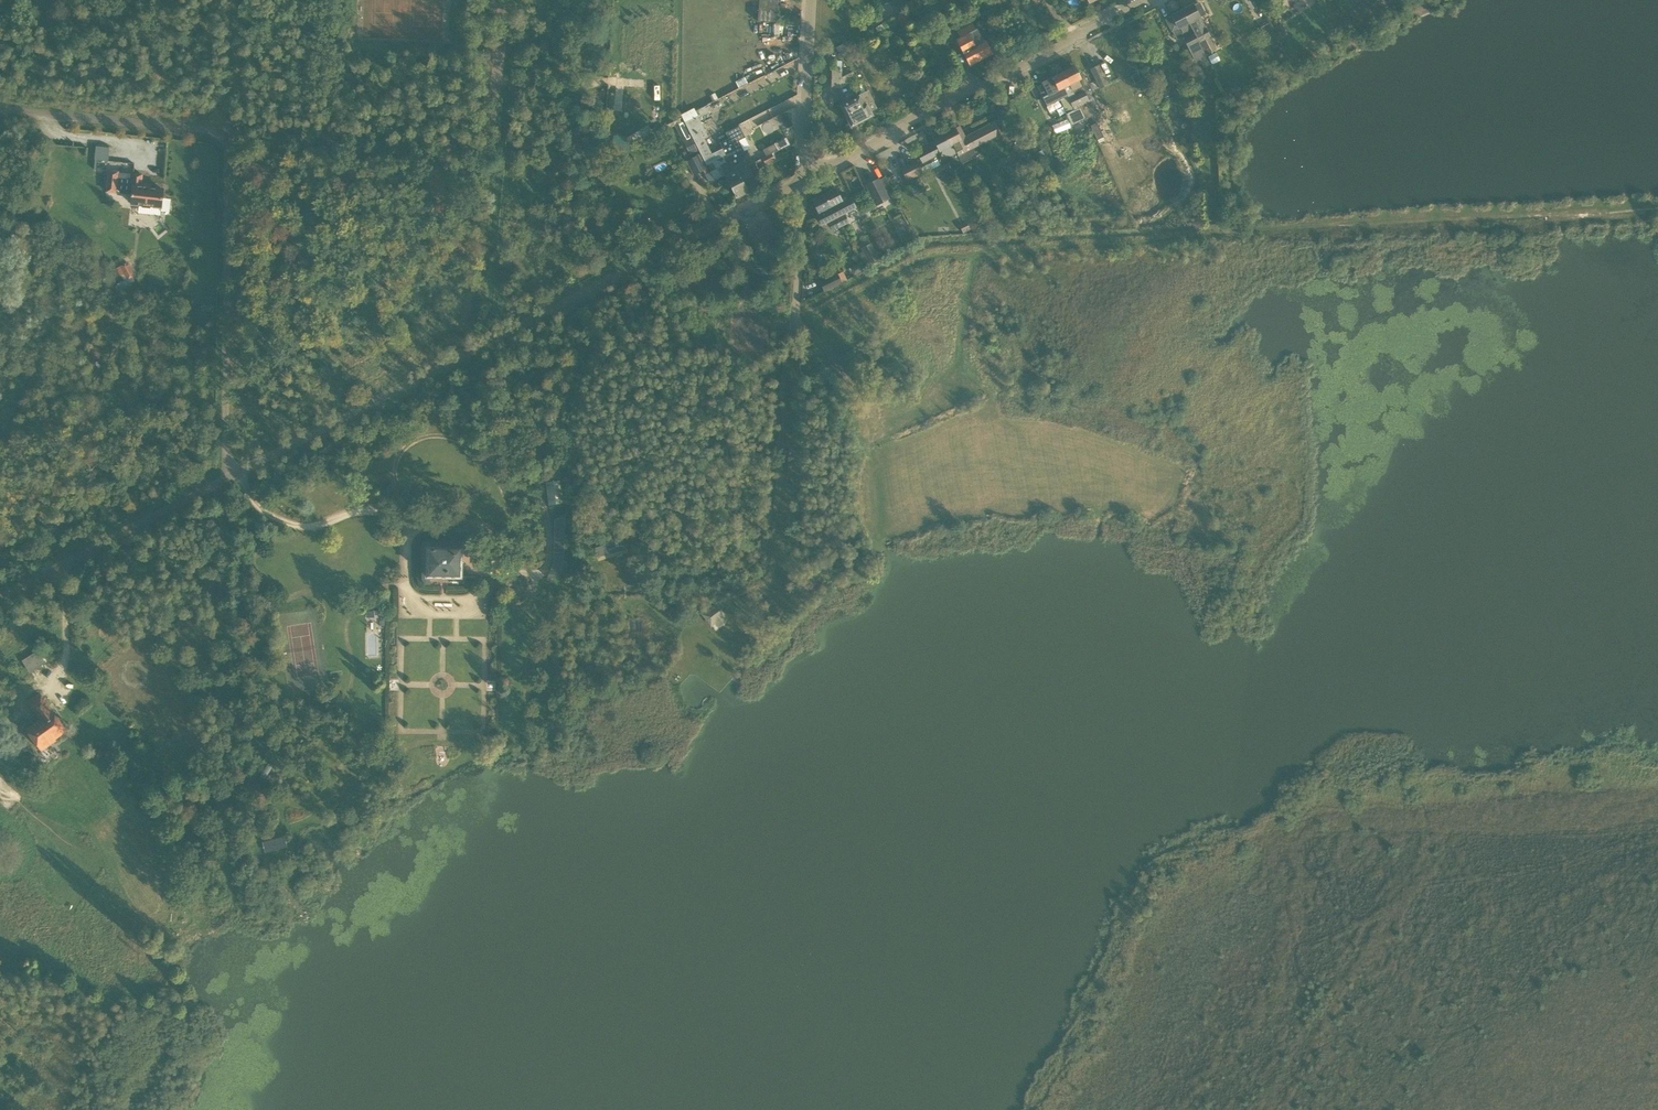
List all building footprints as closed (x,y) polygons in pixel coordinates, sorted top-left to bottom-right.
[(757,21),(776,22),(778,0),(759,0),(757,21)] [(923,0),(930,13),(945,6),(944,3),(950,0),(923,0)] [(1182,10),(1198,41),(1206,56),(1212,52),(1205,38),(1209,36),(1199,17),(1205,14),(1199,2),(1193,5),(1182,10)] [(1210,64),(1206,56),(1198,41),(1182,10),(1172,16),(1167,19),(1167,21),(1169,26),(1172,27),(1178,39),(1183,37),(1188,48),(1180,52),(1185,64),(1195,59),(1195,61),(1199,59),(1204,67),(1210,64)] [(1270,44),(1278,40),(1268,23),(1260,27),(1270,44)] [(991,53),(986,43),(984,39),(981,40),(976,30),(973,24),(958,32),(961,38),(957,40),(958,41),(957,42),(956,44),(957,46),(959,46),(960,46),(964,54),(969,64),(991,53)] [(1090,68),(1100,88),(1108,84),(1098,64),(1090,68)] [(1089,102),(1088,101),(1083,91),(1090,87),(1084,75),(1080,78),(1074,66),(1063,72),(1078,103),(1080,107),(1089,102)] [(840,78),(841,69),(832,69),(831,87),(840,87),(856,79),(852,72),(840,78)] [(1148,71),(1146,75),(1148,79),(1151,81),(1155,80),(1157,77),(1157,72),(1153,70),(1148,71)] [(1086,118),(1083,112),(1080,107),(1078,103),(1063,72),(1043,82),(1048,94),(1042,97),(1047,106),(1067,96),(1074,110),(1066,114),(1071,125),(1086,118)] [(1137,72),(1131,75),(1137,87),(1143,84),(1137,72)] [(840,105),(844,113),(851,127),(872,115),(870,111),(877,108),(872,98),(868,91),(840,105)] [(710,172),(714,180),(725,175),(728,173),(729,175),(737,171),(731,159),(726,161),(723,155),(725,154),(722,148),(712,153),(707,143),(704,138),(708,136),(699,117),(711,111),(707,104),(695,110),(695,109),(682,116),(698,148),(707,165),(713,161),(717,169),(710,172)] [(1083,112),(1086,118),(1095,114),(1092,108),(1083,112)] [(944,133),(954,153),(956,151),(959,157),(956,158),(961,166),(962,165),(961,162),(975,155),(971,148),(996,135),(997,136),(1005,132),(1000,122),(998,118),(989,123),(990,124),(964,137),(961,129),(956,132),(954,128),(944,133)] [(1097,123),(1090,125),(1096,140),(1103,137),(1097,123)] [(728,138),(719,142),(722,148),(725,154),(723,155),(726,161),(731,159),(737,171),(754,162),(753,162),(746,150),(744,151),(738,141),(745,137),(739,125),(735,127),(726,132),(728,138)] [(930,145),(916,152),(923,166),(929,162),(934,164),(939,162),(941,165),(948,162),(952,170),(961,166),(956,158),(959,157),(956,151),(954,153),(944,133),(933,139),(933,140),(929,142),(930,145)] [(765,155),(769,153),(777,149),(774,143),(762,149),(765,155)] [(94,159),(108,160),(108,146),(95,146),(94,159)] [(688,159),(696,174),(705,169),(708,168),(700,153),(688,159)] [(771,153),(762,158),(765,164),(775,160),(771,153)] [(922,172),(921,170),(916,160),(900,168),(906,180),(922,172)] [(737,171),(743,183),(760,173),(754,162),(737,171)] [(109,170),(106,192),(116,193),(118,174),(119,171),(109,170)] [(727,180),(724,181),(727,186),(729,184),(731,187),(736,197),(747,191),(743,183),(737,171),(729,175),(728,173),(725,175),(727,180)] [(118,174),(116,193),(132,194),(131,203),(134,204),(135,205),(138,205),(139,204),(150,205),(161,207),(163,189),(144,187),(144,185),(141,184),(142,174),(133,173),(133,175),(118,174)] [(874,200),(886,194),(878,179),(866,185),(874,200)] [(844,214),(855,208),(850,199),(848,200),(844,192),(838,195),(835,189),(824,195),(840,225),(848,221),(844,214)] [(824,195),(813,201),(815,204),(812,206),(814,210),(817,209),(818,212),(816,213),(822,224),(828,221),(833,229),(840,225),(824,195)] [(764,226),(754,230),(757,237),(767,232),(764,226)] [(871,242),(861,247),(869,264),(879,258),(871,242)] [(117,267),(121,275),(124,274),(126,279),(135,275),(129,262),(117,267)] [(837,273),(819,281),(823,291),(842,283),(837,273)] [(546,481),(548,503),(563,502),(560,479),(546,481)] [(624,537),(594,545),(596,554),(626,546),(624,537)] [(430,584),(430,576),(460,576),(460,548),(427,547),(427,572),(421,572),(421,579),(424,584),(430,584)] [(38,651),(30,656),(38,668),(46,663),(38,651)] [(65,730),(39,693),(28,700),(37,713),(32,717),(36,722),(27,729),(41,749),(40,751),(45,759),(51,755),(46,747),(55,740),(53,738),(65,730)] [(263,840),(264,847),(285,843),(284,836),(263,840)]
